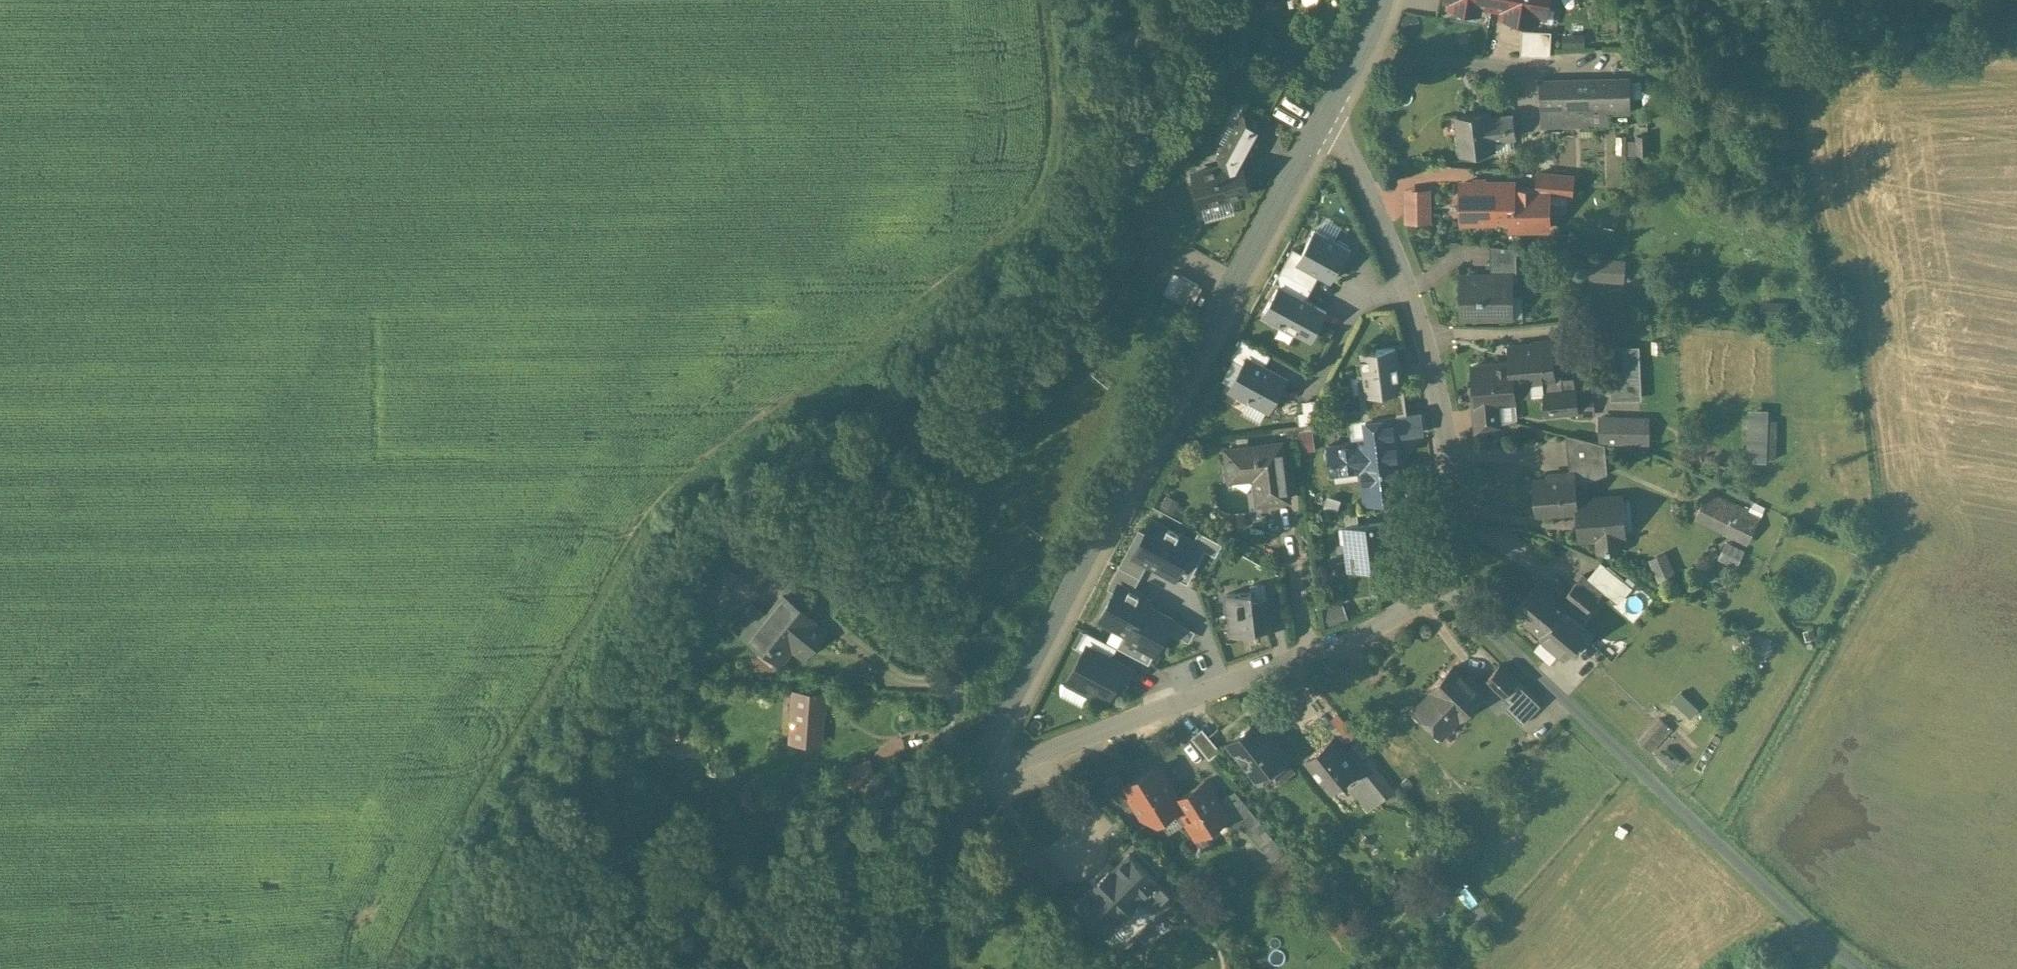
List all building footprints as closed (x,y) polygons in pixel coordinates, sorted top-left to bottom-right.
[(1443,0),(1451,2),(1450,8),(1481,13),(1482,7),(1488,8),(1490,0),(1443,0)] [(1490,9),(1501,11),(1500,16),(1540,23),(1540,18),(1546,19),(1550,0),(1492,0),(1490,9)] [(1524,28),(1524,53),(1553,53),(1554,28),(1524,28)] [(1630,80),(1540,82),(1542,126),(1590,125),(1590,113),(1630,112),(1630,80)] [(1490,112),(1456,116),(1461,154),(1495,150),(1494,141),(1517,138),(1514,114),(1491,116),(1490,112)] [(1263,135),(1240,122),(1226,147),(1245,157),(1250,159),(1263,135)] [(1649,154),(1648,136),(1637,137),(1637,154),(1649,154)] [(1245,157),(1226,147),(1220,157),(1222,165),(1218,166),(1219,168),(1242,164),(1245,157)] [(1242,164),(1219,168),(1218,166),(1193,174),(1199,197),(1202,196),(1204,204),(1249,192),(1242,164)] [(1574,177),(1538,174),(1537,189),(1548,189),(1548,194),(1572,197),(1574,177)] [(1498,183),(1462,184),(1462,222),(1494,221),(1494,217),(1494,192),(1498,192),(1498,183)] [(1537,189),(1512,189),(1512,192),(1498,192),(1494,192),(1494,217),(1512,217),(1512,229),(1548,229),(1548,194),(1548,189),(1537,189)] [(1428,190),(1406,191),(1407,213),(1429,213),(1428,190)] [(1429,222),(1429,213),(1407,213),(1407,222),(1429,222)] [(1303,253),(1298,262),(1320,274),(1331,280),(1338,267),(1341,269),(1353,247),(1336,237),(1334,240),(1315,230),(1303,253)] [(1517,248),(1490,246),(1490,275),(1510,275),(1510,277),(1517,277),(1517,248)] [(1298,262),(1303,253),(1293,248),(1273,284),(1278,286),(1279,285),(1306,300),(1320,274),(1298,262)] [(1154,250),(1140,256),(1150,277),(1163,270),(1154,250)] [(1487,275),(1485,277),(1462,278),(1462,317),(1505,317),(1505,296),(1510,296),(1510,277),(1510,275),(1490,275),(1487,275)] [(1278,286),(1261,317),(1280,327),(1283,324),(1312,340),(1327,311),(1306,300),(1279,285),(1278,286)] [(1248,358),(1264,367),(1271,354),(1243,339),(1233,358),(1244,364),(1248,358)] [(1532,346),(1508,348),(1510,363),(1511,385),(1513,385),(1543,382),(1555,380),(1555,379),(1552,342),(1531,343),(1532,346)] [(1361,374),(1364,395),(1371,394),(1398,390),(1401,390),(1396,347),(1361,352),(1364,373),(1361,374)] [(1638,348),(1610,349),(1612,399),(1640,398),(1638,348)] [(1264,367),(1248,358),(1244,364),(1231,389),(1249,398),(1250,397),(1270,407),(1285,378),(1264,367)] [(1510,363),(1472,367),(1476,404),(1474,404),(1475,418),(1498,416),(1497,404),(1514,402),(1514,397),(1513,385),(1511,385),(1510,363)] [(1574,378),(1555,379),(1555,380),(1543,382),(1544,394),(1546,415),(1577,412),(1578,411),(1577,403),(1576,389),(1575,389),(1574,378)] [(1543,382),(1513,385),(1514,397),(1544,394),(1543,382)] [(1371,394),(1375,418),(1397,415),(1401,414),(1398,390),(1371,394)] [(1593,402),(1577,403),(1578,411),(1577,412),(1578,415),(1594,414),(1593,402)] [(1375,418),(1366,419),(1368,440),(1368,442),(1396,439),(1400,438),(1397,415),(1375,418)] [(1498,416),(1475,418),(1477,434),(1499,428),(1498,416)] [(1648,419),(1605,418),(1605,442),(1648,443),(1648,419)] [(1766,419),(1751,419),(1750,458),(1765,458),(1766,419)] [(1314,427),(1299,430),(1303,450),(1318,447),(1314,427)] [(1604,444),(1567,435),(1570,468),(1605,465),(1604,444)] [(1396,439),(1368,442),(1368,440),(1358,442),(1358,443),(1329,446),(1331,467),(1361,464),(1365,497),(1403,493),(1396,439)] [(1282,441),(1226,448),(1229,473),(1255,470),(1259,501),(1289,497),(1282,441)] [(1558,478),(1533,480),(1536,515),(1577,512),(1577,502),(1574,473),(1558,475),(1558,478)] [(1617,499),(1577,502),(1577,512),(1580,538),(1597,536),(1598,547),(1605,547),(1606,551),(1620,550),(1619,535),(1620,535),(1617,499)] [(1757,524),(1704,499),(1695,517),(1748,542),(1757,524)] [(1132,554),(1154,565),(1174,527),(1151,516),(1132,554)] [(1388,521),(1346,526),(1351,568),(1394,563),(1388,521)] [(1154,565),(1177,577),(1196,539),(1174,527),(1154,565)] [(1743,551),(1727,543),(1719,559),(1736,567),(1743,551)] [(1667,558),(1652,565),(1659,580),(1673,573),(1667,558)] [(1624,600),(1635,583),(1601,561),(1590,579),(1624,600)] [(1553,594),(1539,582),(1515,610),(1527,619),(1523,624),(1540,638),(1559,616),(1565,609),(1551,597),(1553,594)] [(1595,601),(1575,585),(1566,595),(1586,612),(1595,601)] [(1145,602),(1115,588),(1098,625),(1128,639),(1145,602)] [(1252,591),(1227,594),(1230,620),(1229,620),(1231,635),(1241,634),(1241,632),(1256,630),(1256,629),(1271,627),(1267,597),(1253,599),(1252,591)] [(832,625),(789,597),(776,618),(763,609),(748,631),(774,648),(780,640),(796,650),(801,643),(815,652),(832,625)] [(1176,617),(1145,602),(1128,639),(1158,653),(1176,617)] [(1331,617),(1349,613),(1347,605),(1329,609),(1331,617)] [(1559,616),(1541,637),(1559,653),(1577,631),(1559,616)] [(1132,668),(1088,644),(1068,682),(1089,692),(1091,689),(1099,693),(1107,698),(1118,677),(1125,680),(1132,668)] [(1499,665),(1486,680),(1503,696),(1516,682),(1499,665)] [(1454,666),(1430,690),(1432,692),(1458,717),(1460,718),(1486,690),(1468,673),(1465,676),(1454,666)] [(1516,682),(1503,696),(1509,703),(1505,707),(1522,724),(1540,705),(1516,682)] [(830,692),(797,689),(795,708),(799,708),(796,738),(819,740),(822,710),(828,710),(830,692)] [(1675,700),(1693,716),(1702,706),(1683,690),(1675,700)] [(1458,717),(1432,692),(1417,707),(1443,732),(1458,717)] [(1642,740),(1656,753),(1677,729),(1663,716),(1642,740)] [(1261,726),(1255,731),(1250,725),(1233,739),(1241,750),(1237,753),(1248,767),(1252,764),(1264,778),(1275,769),(1286,760),(1288,759),(1286,758),(1284,760),(1274,747),(1276,745),(1261,726)] [(1205,726),(1194,736),(1213,757),(1224,747),(1205,726)] [(1332,738),(1306,760),(1331,791),(1357,769),(1332,738)] [(1286,760),(1275,769),(1283,779),(1294,770),(1286,760)] [(1375,768),(1362,778),(1380,800),(1392,790),(1375,768)] [(1125,786),(1124,787),(1135,803),(1142,815),(1159,819),(1179,806),(1175,799),(1178,797),(1161,770),(1153,769),(1125,786)] [(1125,786),(1117,773),(1101,783),(1126,809),(1135,803),(1124,787),(1125,786)] [(1178,797),(1175,799),(1179,806),(1188,820),(1185,821),(1195,837),(1229,816),(1206,780),(1178,797)] [(1258,821),(1246,830),(1247,831),(1247,830),(1273,861),(1283,852),(1257,822),(1258,821)] [(1131,855),(1096,888),(1125,920),(1161,888),(1131,855)] [(1198,913),(1176,888),(1166,897),(1188,922),(1198,913)] [(1084,938),(1076,947),(1085,956),(1094,947),(1084,938)] [(1071,968),(1087,968),(1079,961),(1071,968)]
